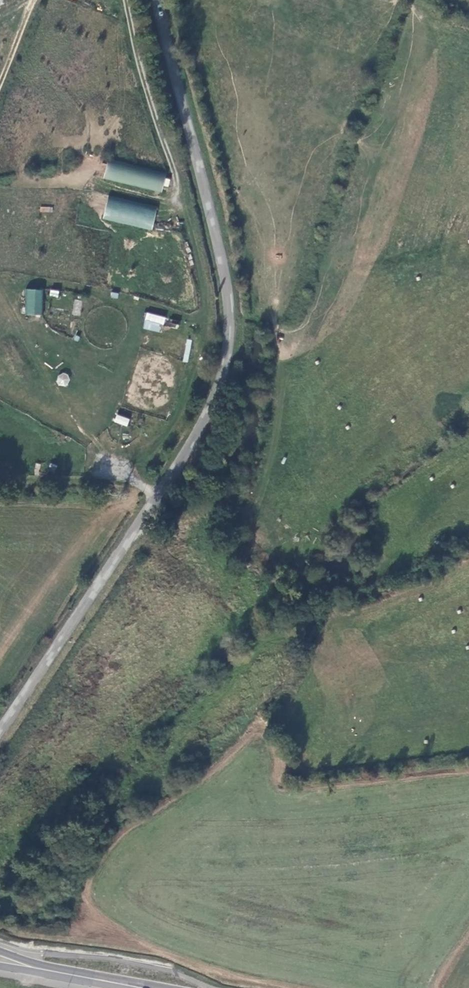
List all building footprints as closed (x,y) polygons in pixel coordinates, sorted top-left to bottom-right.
[(167,172),(108,158),(103,178),(162,192),(163,186),(168,187),(170,179),(166,178),(167,172)] [(158,205),(108,194),(103,219),(153,230),(158,205)] [(43,290),(26,290),(26,314),(43,314),(43,290)] [(80,316),(82,300),(74,299),(72,315),(80,316)] [(180,321),(146,312),(142,328),(162,333),(164,325),(178,329),(180,321)] [(57,375),(58,385),(68,384),(67,373),(57,375)] [(130,419),(116,413),(114,421),(127,426),(130,419)]
